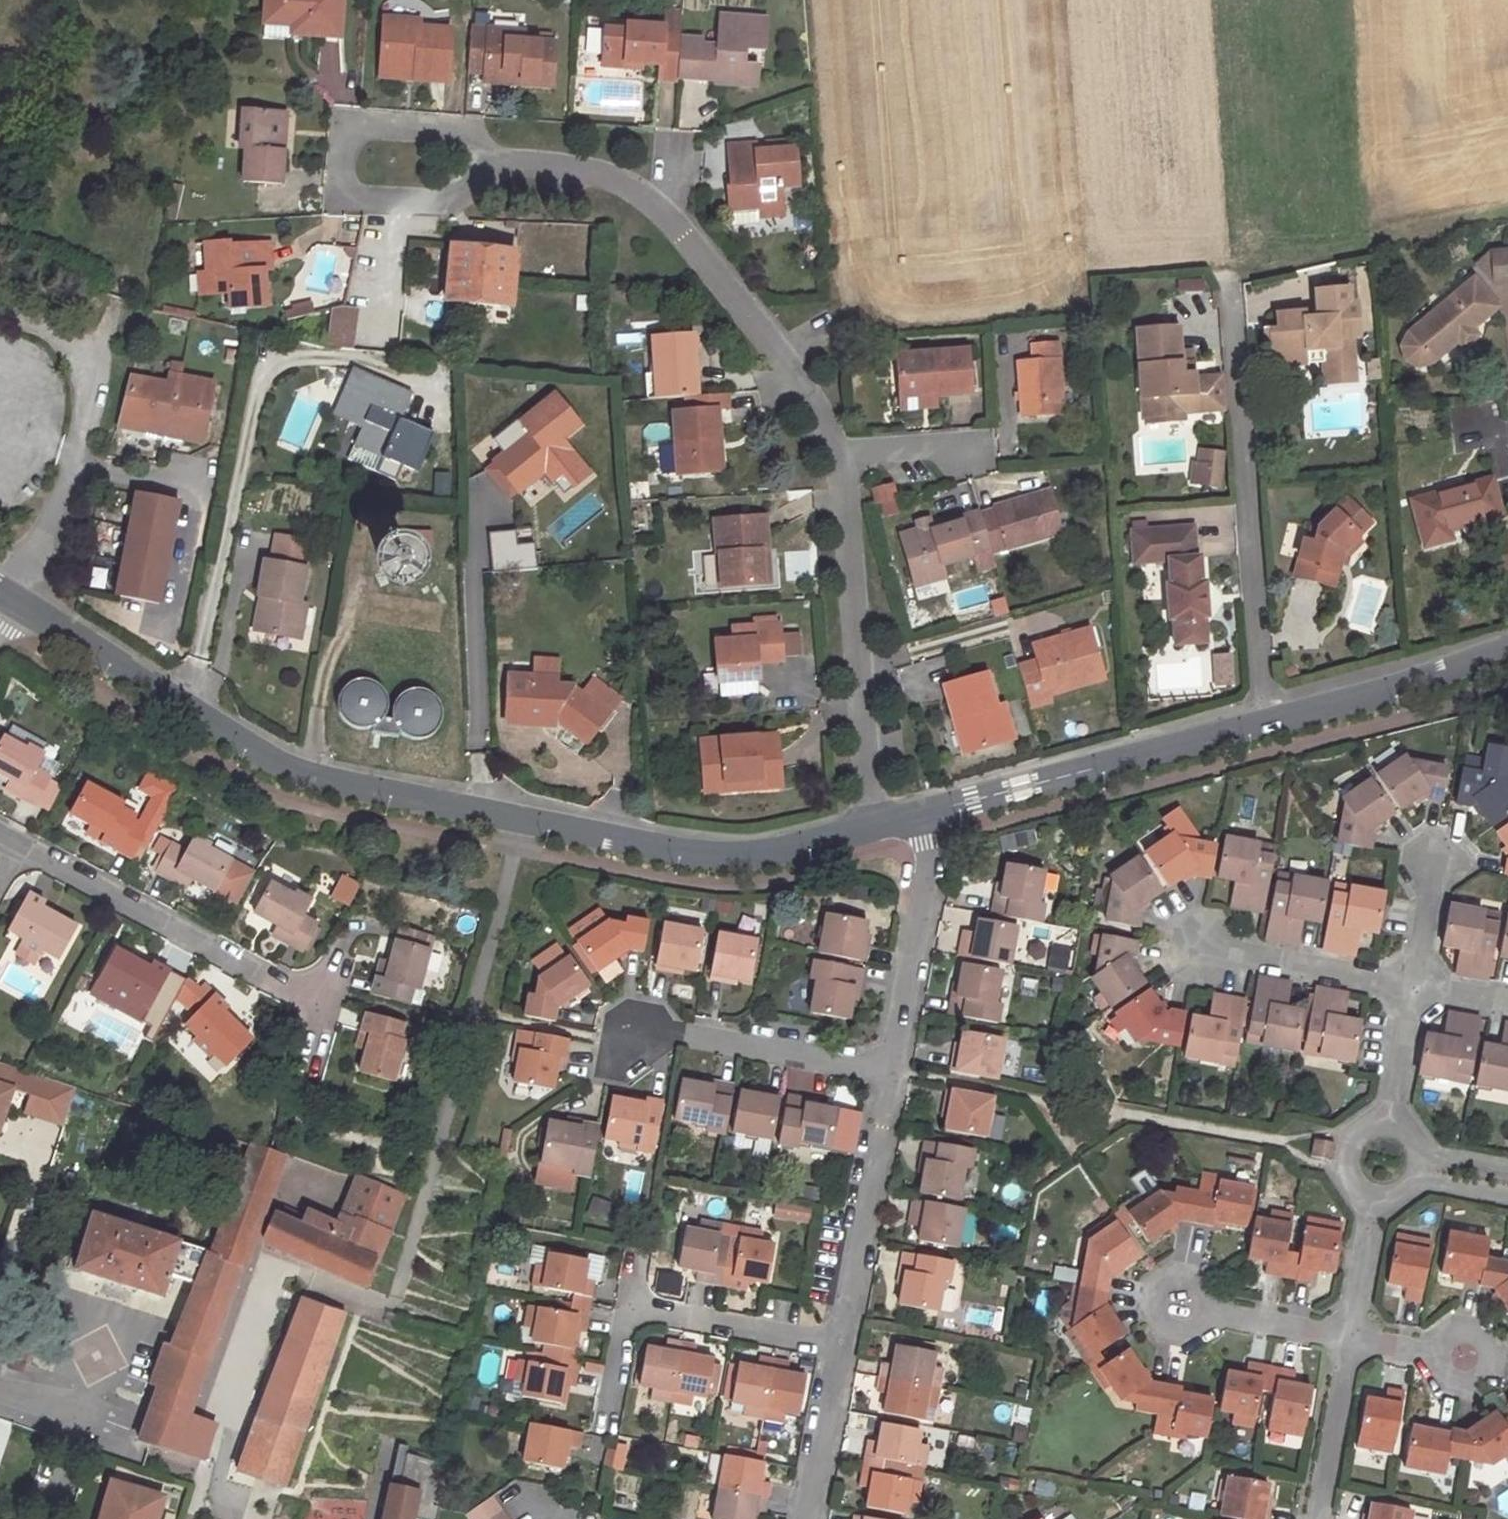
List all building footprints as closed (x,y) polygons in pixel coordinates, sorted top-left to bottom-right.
[(262,22),(300,25),(309,26),(308,34),(338,36),(340,0),(264,0),(262,22)] [(678,36),(680,12),(662,10),(661,27),(626,25),(626,30),(603,29),(600,65),(623,67),(624,62),(639,63),(659,64),(658,78),(675,79),(675,76),(678,36)] [(700,37),(678,36),(675,76),(697,78),(698,73),(713,74),(712,80),(712,83),(753,86),(749,72),(750,65),(741,64),(743,48),(761,50),(763,18),(718,14),(716,45),(700,44),(700,37)] [(402,26),(403,19),(383,18),(379,67),(409,69),(409,67),(412,67),(412,78),(444,81),(447,29),(417,27),(402,26)] [(299,34),(308,34),(309,26),(300,25),(299,34)] [(266,42),(288,38),(286,27),(264,31),(266,42)] [(520,31),(470,27),(466,71),(482,72),(514,75),(514,82),(547,84),(550,42),(519,39),(520,31)] [(378,76),(412,78),(412,67),(409,67),(409,69),(379,67),(378,76)] [(482,80),(514,82),(514,75),(482,72),(482,80)] [(274,152),(278,112),(242,110),(239,149),(245,150),(242,180),(278,183),(280,152),(274,152)] [(284,113),(278,112),(274,152),(280,152),(284,113)] [(788,147),(766,147),(753,149),(753,144),(728,146),(730,176),(733,176),(733,186),(727,186),(728,209),(759,206),(760,216),(780,215),(778,186),(795,185),(793,146),(788,147)] [(183,187),(171,184),(165,215),(176,217),(183,187)] [(758,216),(760,216),(759,206),(728,209),(729,223),(758,222),(758,216)] [(227,242),(203,244),(206,271),(197,272),(200,294),(228,292),(230,307),(263,304),(260,270),(268,269),(266,243),(228,246),(227,242)] [(513,253),(452,246),(447,300),(508,306),(513,253)] [(1492,253),(1478,264),(1495,283),(1507,282),(1507,252),(1492,253)] [(1498,306),(1474,279),(1408,333),(1432,361),(1458,339),(1464,346),(1478,335),(1472,328),(1498,306)] [(1317,310),(1276,313),(1277,327),(1264,328),(1265,340),(1271,339),(1272,356),(1307,354),(1307,349),(1321,348),(1322,362),(1322,366),(1353,363),(1351,336),(1358,336),(1355,302),(1350,302),(1349,287),(1315,290),(1317,310)] [(332,307),(328,346),(354,349),(358,310),(344,309),(332,307)] [(1178,350),(1177,325),(1135,328),(1140,414),(1159,413),(1160,420),(1182,419),(1182,412),(1181,395),(1192,394),(1193,399),(1205,411),(1221,410),(1220,377),(1192,378),(1191,372),(1189,373),(1188,362),(1191,362),(1190,350),(1178,350)] [(1432,361),(1408,333),(1408,334),(1405,337),(1403,340),(1402,342),(1402,345),(1402,349),(1402,352),(1403,355),(1405,356),(1405,357),(1406,358),(1410,362),(1413,363),(1415,364),(1420,365),(1425,364),(1430,362),(1432,361)] [(650,338),(655,398),(683,396),(695,395),(689,335),(650,338)] [(1033,362),(1017,363),(1022,415),(1060,412),(1054,343),(1032,344),(1033,362)] [(1322,362),(1321,348),(1307,349),(1307,354),(1272,356),(1272,365),(1322,362)] [(899,396),(934,394),(969,391),(966,351),(896,355),(899,396)] [(1381,378),(1380,360),(1370,361),(1371,379),(1381,378)] [(170,363),(167,375),(178,377),(180,365),(170,363)] [(1355,380),(1353,363),(1322,366),(1323,382),(1355,380)] [(361,425),(378,382),(352,370),(334,413),(361,425)] [(165,384),(130,377),(118,424),(199,440),(211,382),(178,377),(167,375),(165,384)] [(407,394),(378,382),(361,425),(353,443),(395,462),(416,470),(431,435),(397,421),(407,394)] [(695,395),(683,396),(684,411),(672,412),(676,473),(713,471),(710,437),(717,436),(714,409),(726,408),(725,393),(695,395)] [(513,492),(514,494),(542,472),(560,495),(585,474),(558,440),(577,426),(552,394),(518,421),(516,419),(489,440),(500,455),(490,463),(491,465),(483,471),(504,498),(513,492)] [(935,405),(934,394),(899,396),(900,407),(935,405)] [(1181,395),(1182,412),(1205,411),(1193,399),(1192,394),(1181,395)] [(1159,413),(1140,414),(1141,421),(1160,420),(1159,413)] [(710,437),(713,471),(720,470),(717,436),(710,437)] [(391,471),(395,462),(353,443),(349,452),(391,471)] [(1212,450),(1200,448),(1198,462),(1210,464),(1212,450)] [(1198,462),(1194,461),(1190,482),(1207,484),(1210,464),(1198,462)] [(1490,480),(1412,501),(1424,545),(1450,538),(1448,529),(1498,515),(1490,480)] [(876,505),(894,500),(890,483),(871,488),(876,505)] [(994,511),(979,515),(989,549),(990,554),(1058,534),(1046,493),(994,508),(994,511)] [(178,503),(137,494),(130,528),(116,595),(157,603),(178,503)] [(1350,529),(1363,514),(1347,498),(1319,528),(1316,543),(1308,541),(1303,539),(1294,577),(1332,586),(1338,564),(1339,560),(1339,557),(1341,553),(1358,536),(1350,529)] [(1371,522),(1363,514),(1350,529),(1358,536),(1371,522)] [(918,536),(900,541),(911,579),(942,571),(939,563),(973,554),(989,549),(979,515),(929,529),(918,533),(918,536)] [(763,518),(713,521),(719,585),(767,582),(763,518)] [(927,521),(915,525),(918,533),(929,529),(927,521)] [(1173,644),(1204,642),(1202,616),(1206,616),(1204,581),(1200,582),(1199,556),(1195,556),(1193,525),(1131,529),(1134,561),(1168,559),(1169,584),(1166,584),(1168,618),(1172,618),(1173,644)] [(1312,526),(1308,541),(1316,543),(1319,528),(1312,526)] [(433,550),(434,532),(402,532),(402,550),(433,550)] [(517,532),(489,535),(492,572),(536,567),(534,545),(518,547),(517,532)] [(308,542),(272,537),(268,564),(304,569),(308,542)] [(989,549),(973,554),(976,564),(992,560),(990,554),(989,549)] [(1349,556),(1341,553),(1339,557),(1339,560),(1338,564),(1346,566),(1349,556)] [(424,599),(429,589),(429,578),(425,568),(418,560),(408,556),(397,555),(387,559),(379,567),(374,577),(374,587),(378,598),(386,605),(395,610),(406,610),(416,606),(424,599)] [(268,564),(264,563),(258,595),(260,596),(267,597),(260,630),(298,636),(305,604),(298,603),(304,569),(268,564)] [(942,571),(911,579),(912,584),(943,575),(942,571)] [(1110,591),(1102,591),(1102,606),(1110,606),(1110,591)] [(260,596),(253,629),(260,630),(267,597),(260,596)] [(753,654),(778,653),(777,633),(776,625),(732,628),(733,640),(715,642),(719,699),(755,696),(754,680),(755,680),(754,661),(753,654)] [(1037,661),(1018,666),(1028,706),(1048,701),(1046,694),(1044,689),(1100,674),(1086,630),(1033,645),(1037,661)] [(799,631),(777,633),(778,653),(779,656),(801,655),(799,631)] [(1227,660),(1215,652),(1211,684),(1216,683),(1217,676),(1226,674),(1227,660)] [(779,656),(778,653),(753,654),(754,661),(779,659),(779,656)] [(556,662),(533,662),(533,680),(540,680),(539,687),(507,686),(506,714),(553,717),(585,740),(617,700),(590,679),(579,693),(571,687),(555,687),(556,662)] [(1101,678),(1100,674),(1044,689),(1046,694),(1101,678)] [(1216,683),(1225,681),(1226,674),(1217,676),(1216,683)] [(956,716),(966,750),(1012,738),(1003,705),(994,708),(984,675),(943,687),(951,717),(956,716)] [(398,741),(399,735),(408,742),(419,744),(430,741),(439,734),(443,724),(443,712),(437,702),(428,696),(417,694),(406,696),(398,704),(393,714),(394,725),(384,724),(388,714),(388,703),(383,693),(374,686),(362,684),(352,687),(343,694),(338,704),(339,716),(344,726),(353,732),(364,734),(375,731),(374,736),(398,741)] [(506,714),(506,722),(552,724),(553,717),(506,714)] [(962,752),(966,750),(956,716),(951,717),(962,752)] [(11,781),(16,783),(12,793),(35,805),(47,781),(49,778),(33,769),(40,756),(2,737),(0,741),(0,775),(11,781)] [(759,778),(759,787),(777,785),(773,737),(700,742),(703,782),(759,778)] [(1489,746),(1486,763),(1484,775),(1462,771),(1456,803),(1470,806),(1472,805),(1476,801),(1484,813),(1493,825),(1507,815),(1507,778),(1507,776),(1507,769),(1507,750),(1489,746)] [(1426,798),(1441,800),(1447,769),(1415,763),(1411,766),(1405,757),(1376,776),(1398,808),(1412,798),(1422,791),(1425,795),(1426,798)] [(1486,763),(1464,759),(1462,771),(1484,775),(1486,763)] [(122,802),(87,783),(70,813),(89,824),(96,828),(91,836),(130,858),(137,844),(144,848),(177,789),(148,773),(139,788),(152,796),(138,822),(117,811),(122,802)] [(704,790),(759,787),(759,778),(703,782),(704,790)] [(16,783),(11,781),(5,790),(12,793),(16,783)] [(58,786),(47,781),(35,805),(45,810),(58,786)] [(1339,843),(1369,849),(1372,831),(1369,828),(1379,822),(1392,813),(1370,781),(1342,800),(1349,809),(1344,812),(1339,843)] [(1415,803),(1425,795),(1422,791),(1412,798),(1415,803)] [(1476,801),(1472,805),(1479,815),(1484,813),(1476,801)] [(1209,876),(1209,874),(1214,845),(1194,842),(1196,836),(1178,809),(1162,819),(1172,834),(1144,853),(1166,886),(1180,877),(1190,869),(1192,874),(1209,876)] [(1382,826),(1379,822),(1369,828),(1372,831),(1382,826)] [(96,828),(89,824),(85,833),(91,836),(96,828)] [(1497,832),(1507,845),(1507,847),(1507,824),(1497,832)] [(1236,908),(1261,912),(1272,857),(1256,854),(1257,844),(1225,838),(1218,877),(1234,880),(1241,881),(1236,908)] [(256,874),(193,840),(186,852),(171,844),(156,873),(178,885),(183,875),(192,880),(237,904),(256,874)] [(1256,854),(1272,857),(1274,848),(1257,844),(1256,854)] [(1106,921),(1136,926),(1140,909),(1137,905),(1147,899),(1160,890),(1138,857),(1109,877),(1115,888),(1111,890),(1106,921)] [(1007,865),(1003,884),(1002,895),(994,894),(991,913),(1041,923),(1044,904),(1039,902),(1045,872),(1007,865)] [(1190,869),(1180,877),(1183,880),(1192,874),(1190,869)] [(1290,886),(1292,877),(1277,874),(1275,883),(1290,886)] [(185,890),(192,880),(183,875),(178,885),(185,890)] [(341,877),(332,899),(348,906),(357,884),(341,877)] [(1265,939),(1289,943),(1294,919),(1301,920),(1320,923),(1320,920),(1327,884),(1292,877),(1290,886),(1275,883),(1265,939)] [(1230,907),(1236,908),(1241,881),(1234,880),(1230,907)] [(1002,895),(1003,884),(996,883),(994,894),(1002,895)] [(283,930),(278,940),(301,952),(315,924),(303,916),(308,905),(270,884),(254,914),(278,927),(283,930)] [(1348,896),(1350,887),(1334,885),(1332,894),(1348,896)] [(1322,949),(1347,954),(1351,929),(1359,930),(1376,933),(1383,893),(1350,887),(1348,896),(1332,894),(1322,949)] [(44,903),(27,894),(9,927),(26,937),(21,945),(39,955),(42,952),(58,960),(75,928),(42,908),(44,903)] [(1149,903),(1147,899),(1137,905),(1140,909),(1149,903)] [(1466,951),(1463,975),(1486,979),(1496,924),(1483,922),(1485,913),(1449,906),(1442,946),(1459,949),(1466,951)] [(569,929),(577,942),(608,922),(599,910),(569,929)] [(1498,916),(1485,913),(1483,922),(1496,924),(1498,916)] [(825,915),(818,953),(864,962),(867,946),(861,945),(864,934),(866,923),(825,915)] [(608,922),(577,942),(596,971),(629,950),(642,953),(648,921),(627,917),(626,923),(614,930),(608,922)] [(1506,917),(1499,956),(1507,957),(1507,917),(1506,917)] [(1289,943),(1297,945),(1301,920),(1294,919),(1289,943)] [(961,941),(959,956),(964,957),(1007,965),(1015,927),(989,922),(980,921),(977,934),(970,933),(968,943),(961,941)] [(671,967),(682,970),(694,972),(702,931),(663,924),(654,970),(670,973),(671,967)] [(272,936),(278,940),(283,930),(278,927),(272,936)] [(399,929),(396,940),(428,949),(432,937),(399,929)] [(1347,954),(1354,955),(1359,930),(1351,929),(1347,954)] [(968,943),(970,933),(963,932),(961,941),(968,943)] [(725,978),(736,980),(749,983),(756,942),(718,934),(709,981),(724,983),(725,978)] [(870,935),(864,934),(861,945),(867,946),(870,935)] [(1130,958),(1133,943),(1101,937),(1097,964),(1100,971),(1090,979),(1100,993),(1108,1004),(1110,1007),(1142,985),(1132,970),(1126,961),(1130,958)] [(378,967),(371,994),(405,1003),(409,988),(418,990),(428,949),(396,940),(390,964),(389,969),(378,967)] [(149,967),(115,949),(97,982),(113,991),(111,995),(130,1005),(126,1014),(140,1021),(168,970),(152,962),(149,967)] [(1455,973),(1463,975),(1466,951),(1459,949),(1455,973)] [(528,994),(524,1017),(556,1023),(559,1007),(588,986),(569,957),(537,979),(544,991),(536,996),(528,994)] [(1136,967),(1130,958),(1126,961),(1132,970),(1136,967)] [(380,961),(378,967),(389,969),(390,964),(380,961)] [(854,987),(860,988),(863,971),(813,962),(810,979),(815,980),(809,1012),(847,1020),(851,999),(854,987)] [(947,1014),(967,1018),(997,1023),(1001,1005),(995,1003),(1001,972),(963,964),(958,984),(957,996),(951,995),(947,1014)] [(681,975),(682,970),(671,967),(670,973),(681,975)] [(180,977),(168,970),(140,1021),(153,1028),(180,977)] [(735,987),(736,980),(725,978),(724,983),(735,987)] [(1282,983),(1258,978),(1252,1004),(1247,1033),(1261,1036),(1260,1045),(1295,1051),(1303,1013),(1284,1009),(1277,1007),(1282,983)] [(228,1008),(203,987),(199,991),(187,981),(176,1002),(195,1018),(191,1023),(204,1035),(196,1043),(211,1059),(216,1055),(229,1068),(253,1041),(224,1013),(228,1008)] [(113,991),(97,982),(90,995),(126,1014),(130,1005),(111,995),(113,991)] [(1277,1007),(1284,1009),(1289,984),(1282,983),(1277,1007)] [(857,1000),(860,988),(854,987),(851,999),(857,1000)] [(1315,989),(1310,1015),(1305,1043),(1319,1046),(1318,1056),(1351,1062),(1358,1023),(1342,1020),(1335,1019),(1340,994),(1315,989)] [(1177,1045),(1183,1014),(1166,1012),(1162,1014),(1155,1003),(1147,992),(1115,1015),(1115,1016),(1123,1027),(1133,1041),(1144,1035),(1149,1041),(1177,1045)] [(1108,1004),(1100,993),(1093,999),(1100,1010),(1108,1004)] [(1347,995),(1340,994),(1335,1019),(1342,1020),(1347,995)] [(1214,1022),(1219,997),(1213,996),(1209,1022),(1214,1022)] [(1234,1056),(1244,1002),(1219,997),(1214,1022),(1209,1022),(1191,1019),(1184,1057),(1216,1062),(1218,1053),(1234,1056)] [(1159,1001),(1155,1003),(1162,1014),(1166,1012),(1159,1001)] [(395,1040),(401,1023),(365,1013),(357,1040),(368,1043),(366,1050),(360,1072),(394,1081),(404,1043),(395,1040)] [(1454,1015),(1446,1014),(1443,1038),(1450,1039),(1454,1015)] [(1443,1038),(1425,1035),(1418,1074),(1451,1081),(1453,1071),(1469,1074),(1478,1020),(1454,1015),(1450,1039),(1443,1038)] [(1123,1027),(1115,1016),(1108,1020),(1116,1032),(1123,1027)] [(1504,1025),(1499,1048),(1507,1050),(1507,1044),(1507,1026),(1504,1025)] [(568,1038),(518,1029),(514,1050),(519,1052),(514,1083),(551,1091),(555,1070),(558,1057),(564,1059),(568,1038)] [(1004,1040),(963,1033),(961,1045),(959,1055),(953,1055),(950,1071),(996,1080),(1004,1040)] [(1261,1036),(1247,1033),(1246,1042),(1260,1045),(1261,1036)] [(368,1043),(357,1040),(356,1048),(366,1050),(368,1043)] [(1319,1046),(1305,1043),(1303,1053),(1318,1056),(1319,1046)] [(1507,1050),(1499,1048),(1482,1045),(1475,1085),(1507,1091),(1507,1044),(1507,1050)] [(1233,1065),(1234,1056),(1218,1053),(1216,1062),(1233,1065)] [(558,1057),(555,1070),(561,1071),(564,1059),(558,1057)] [(0,1063),(0,1128),(13,1089),(4,1086),(10,1067),(0,1063)] [(76,1088),(10,1067),(4,1086),(13,1089),(31,1094),(25,1111),(64,1123),(76,1088)] [(1467,1084),(1469,1074),(1453,1071),(1451,1081),(1467,1084)] [(714,1088),(715,1082),(704,1079),(703,1086),(714,1088)] [(724,1134),(733,1085),(715,1082),(714,1088),(703,1086),(681,1083),(674,1119),(707,1125),(706,1131),(724,1134)] [(764,1097),(765,1090),(754,1088),(752,1095),(764,1097)] [(772,1141),(780,1093),(765,1090),(764,1097),(752,1095),(740,1093),(733,1134),(772,1141)] [(947,1122),(945,1130),(985,1139),(992,1099),(946,1090),(943,1107),(949,1108),(947,1122)] [(805,1103),(806,1097),(789,1094),(778,1145),(798,1148),(799,1143),(829,1150),(838,1110),(816,1106),(805,1103)] [(646,1106),(647,1099),(631,1096),(630,1103),(646,1106)] [(817,1100),(806,1097),(805,1103),(816,1106),(817,1100)] [(663,1102),(647,1099),(646,1106),(630,1103),(613,1099),(605,1138),(637,1145),(636,1151),(653,1154),(663,1102)] [(949,1108),(943,1107),(940,1121),(947,1122),(949,1108)] [(581,1129),(582,1123),(567,1121),(566,1127),(581,1129)] [(589,1178),(599,1126),(582,1123),(581,1129),(566,1127),(547,1123),(537,1182),(570,1188),(572,1175),(589,1178)] [(512,1133),(505,1132),(502,1144),(510,1145),(512,1133)] [(1310,1155),(1331,1159),(1333,1145),(1313,1141),(1310,1155)] [(973,1151),(942,1145),(923,1142),(919,1160),(926,1161),(923,1177),(920,1193),(958,1201),(964,1168),(970,1169),(973,1151)] [(510,1145),(502,1144),(499,1160),(507,1161),(510,1145)] [(213,1255),(207,1253),(195,1284),(176,1329),(171,1347),(209,1359),(281,1159),(252,1148),(213,1255)] [(926,1161),(919,1160),(916,1175),(923,1177),(926,1161)] [(281,1220),(276,1217),(266,1242),(369,1286),(406,1195),(358,1175),(338,1224),(309,1212),(306,1219),(285,1210),(281,1220)] [(1212,1222),(1243,1228),(1251,1190),(1219,1184),(1220,1178),(1202,1175),(1201,1180),(1199,1193),(1193,1224),(1211,1227),(1212,1222)] [(1201,1180),(1187,1178),(1185,1190),(1199,1193),(1201,1180)] [(1128,1216),(1131,1221),(1146,1243),(1179,1221),(1193,1224),(1199,1193),(1185,1190),(1175,1188),(1173,1197),(1166,1202),(1159,1194),(1131,1213),(1128,1216)] [(1243,1228),(1251,1229),(1256,1191),(1250,1190),(1251,1190),(1243,1228)] [(920,1227),(917,1241),(957,1249),(964,1210),(913,1200),(910,1215),(916,1216),(914,1226),(920,1227)] [(787,1218),(789,1206),(778,1204),(776,1217),(787,1218)] [(810,1222),(812,1210),(789,1206),(787,1218),(810,1222)] [(1126,1206),(1117,1213),(1125,1225),(1131,1221),(1128,1216),(1131,1213),(1126,1206)] [(1264,1274),(1286,1279),(1291,1253),(1285,1252),(1291,1216),(1270,1212),(1268,1223),(1254,1220),(1247,1259),(1266,1263),(1264,1274)] [(1125,1225),(1117,1213),(1096,1226),(1101,1233),(1115,1224),(1119,1229),(1125,1225)] [(965,1216),(962,1241),(974,1242),(976,1217),(965,1216)] [(195,1284),(207,1253),(92,1217),(76,1269),(162,1297),(169,1275),(195,1284)] [(1291,1253),(1286,1279),(1311,1284),(1314,1271),(1332,1275),(1339,1237),(1325,1234),(1327,1223),(1306,1220),(1299,1255),(1291,1253)] [(720,1286),(731,1227),(699,1221),(698,1231),(685,1229),(678,1268),(697,1271),(696,1281),(720,1286)] [(1341,1225),(1327,1223),(1325,1234),(1339,1237),(1341,1225)] [(1078,1285),(1106,1290),(1108,1277),(1137,1257),(1134,1251),(1119,1229),(1115,1224),(1101,1233),(1087,1244),(1092,1250),(1089,1263),(1080,1269),(1078,1285)] [(763,1233),(731,1227),(720,1286),(746,1291),(747,1281),(767,1285),(774,1245),(761,1242),(763,1233)] [(1449,1234),(1441,1274),(1452,1277),(1462,1278),(1462,1284),(1479,1287),(1485,1258),(1487,1241),(1449,1234)] [(1395,1235),(1393,1244),(1407,1246),(1409,1238),(1395,1235)] [(1419,1303),(1425,1271),(1430,1242),(1409,1238),(1407,1246),(1393,1244),(1386,1284),(1406,1288),(1403,1300),(1419,1303)] [(532,1287),(573,1295),(591,1298),(594,1282),(583,1279),(587,1261),(548,1254),(546,1267),(536,1265),(532,1287)] [(952,1263),(915,1255),(903,1254),(900,1271),(906,1272),(902,1286),(900,1304),(936,1312),(943,1279),(949,1280),(952,1263)] [(1479,1287),(1493,1290),(1507,1311),(1507,1271),(1503,1262),(1501,1261),(1485,1258),(1479,1287)] [(906,1272),(900,1271),(897,1285),(902,1286),(906,1272)] [(1090,1357),(1097,1352),(1118,1339),(1124,1335),(1104,1306),(1106,1290),(1078,1285),(1074,1304),(1080,1311),(1078,1325),(1071,1330),(1079,1342),(1090,1357)] [(573,1295),(572,1304),(589,1307),(591,1298),(573,1295)] [(301,1297),(239,1470),(282,1485),(344,1312),(301,1297)] [(589,1307),(572,1304),(570,1314),(587,1318),(589,1307)] [(587,1318),(570,1314),(528,1306),(524,1327),(534,1330),(532,1343),(563,1349),(569,1351),(573,1331),(579,1332),(583,1334),(587,1318)] [(573,1362),(579,1332),(573,1331),(569,1351),(563,1349),(561,1359),(573,1362)] [(649,1398),(671,1403),(682,1342),(666,1340),(665,1350),(646,1346),(640,1385),(651,1388),(649,1398)] [(682,1342),(671,1403),(691,1407),(693,1396),(705,1399),(712,1359),(694,1355),(695,1345),(682,1342)] [(1074,1346),(1088,1368),(1101,1359),(1097,1352),(1090,1357),(1079,1342),(1074,1346)] [(209,1359),(159,1343),(145,1382),(153,1389),(136,1439),(203,1458),(216,1420),(192,1410),(209,1359)] [(882,1362),(880,1377),(939,1388),(942,1368),(932,1365),(933,1353),(897,1346),(892,1365),(882,1362)] [(1126,1351),(1106,1365),(1099,1370),(1109,1384),(1121,1402),(1128,1397),(1134,1405),(1133,1411),(1156,1416),(1161,1386),(1150,1384),(1126,1351)] [(743,1416),(764,1420),(776,1359),(759,1356),(756,1367),(739,1363),(731,1404),(744,1406),(743,1416)] [(573,1362),(561,1359),(559,1368),(577,1371),(579,1363),(573,1362)] [(776,1359),(764,1420),(783,1423),(784,1414),(798,1416),(805,1376),(787,1372),(789,1362),(776,1359)] [(1101,1359),(1088,1368),(1102,1389),(1109,1384),(1099,1370),(1106,1365),(1101,1359)] [(577,1371),(559,1368),(518,1361),(514,1382),(524,1385),(522,1397),(559,1405),(564,1385),(569,1386),(574,1387),(577,1371)] [(1264,1393),(1268,1367),(1246,1363),(1244,1376),(1227,1373),(1221,1403),(1219,1413),(1232,1415),(1230,1424),(1252,1428),(1259,1392),(1264,1393)] [(1294,1373),(1268,1367),(1264,1393),(1272,1395),(1267,1432),(1288,1435),(1289,1425),(1303,1428),(1310,1388),(1292,1384),(1294,1373)] [(939,1388),(880,1377),(876,1391),(886,1394),(883,1412),(921,1419),(924,1408),(935,1410),(939,1388)] [(565,1406),(569,1386),(564,1385),(559,1405),(565,1406)] [(1181,1389),(1161,1386),(1156,1416),(1152,1435),(1172,1438),(1173,1433),(1185,1435),(1204,1439),(1211,1401),(1180,1394),(1181,1389)] [(1391,1453),(1396,1425),(1402,1391),(1387,1388),(1384,1400),(1364,1396),(1357,1436),(1371,1438),(1369,1450),(1391,1453)] [(1494,1412),(1467,1431),(1452,1429),(1447,1458),(1464,1462),(1472,1456),(1485,1459),(1490,1466),(1503,1457),(1507,1453),(1507,1432),(1494,1412)] [(867,1440),(862,1463),(881,1466),(882,1459),(911,1464),(923,1466),(928,1445),(917,1443),(918,1431),(881,1424),(878,1442),(867,1440)] [(578,1449),(579,1435),(530,1425),(523,1464),(561,1470),(566,1448),(578,1449)] [(1300,1437),(1303,1428),(1289,1425),(1288,1435),(1300,1437)] [(1447,1458),(1452,1429),(1436,1427),(1436,1433),(1426,1431),(1411,1428),(1403,1468),(1443,1475),(1447,1458)] [(1371,1438),(1357,1436),(1355,1447),(1369,1450),(1371,1438)] [(399,1486),(406,1453),(408,1447),(399,1445),(390,1484),(399,1486)] [(440,1508),(443,1496),(449,1465),(406,1453),(399,1486),(390,1484),(382,1518),(438,1518),(440,1508)] [(725,1456),(718,1491),(767,1500),(770,1484),(760,1482),(763,1463),(725,1456)] [(882,1459),(881,1466),(910,1472),(911,1464),(882,1459)] [(881,1466),(862,1463),(859,1486),(869,1489),(866,1506),(903,1514),(907,1502),(916,1504),(921,1482),(908,1480),(879,1474),(881,1466)] [(910,1472),(881,1466),(879,1474),(908,1480),(910,1472)] [(1266,1498),(1268,1485),(1226,1478),(1219,1517),(1231,1518),(1267,1518),(1269,1510),(1263,1509),(1266,1498)] [(162,1498),(111,1483),(100,1518),(156,1518),(162,1498)] [(718,1491),(713,1518),(752,1518),(754,1511),(764,1513),(767,1500),(718,1491)] [(489,1498),(465,1513),(469,1518),(487,1518),(499,1512),(489,1498)] [(1271,1499),(1266,1498),(1263,1509),(1269,1510),(1271,1499)] [(1367,1515),(1366,1518),(1409,1518),(1410,1511),(1369,1503),(1367,1515)]
